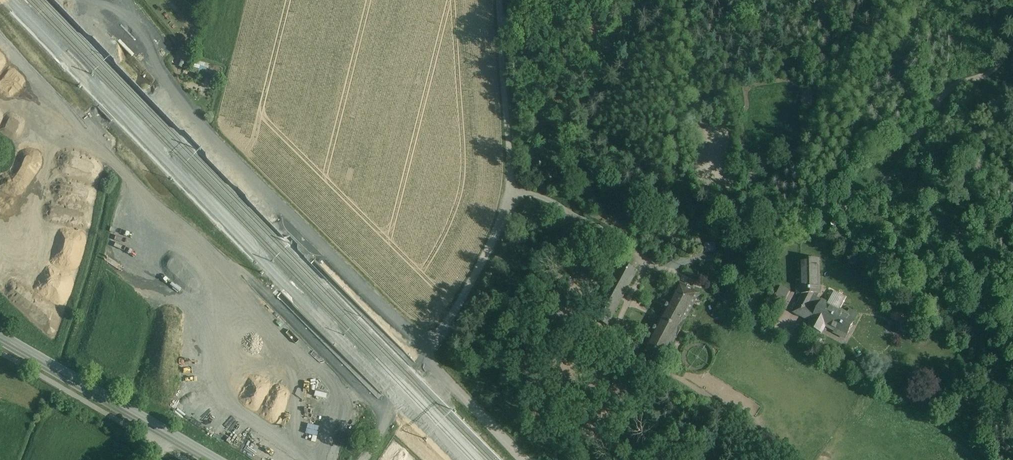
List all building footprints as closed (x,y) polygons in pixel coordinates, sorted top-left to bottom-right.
[(196,58),(192,69),(216,80),(219,72),(209,67),(210,64),(196,58)] [(823,335),(829,325),(849,336),(861,313),(850,308),(848,312),(822,299),(821,259),(804,260),(805,292),(795,311),(810,320),(806,327),(823,335)] [(636,272),(622,264),(594,317),(607,324),(636,272)] [(701,296),(682,285),(649,341),(669,352),(701,296)] [(891,321),(897,322),(899,322),(899,328),(902,336),(907,335),(905,326),(901,318),(901,315),(899,311),(894,311),(889,315),(889,318),(891,321)] [(223,345),(228,347),(228,348),(234,350),(239,340),(231,336),(227,345),(224,344),(223,345)] [(313,391),(307,433),(320,435),(321,425),(326,393),(313,391)]
